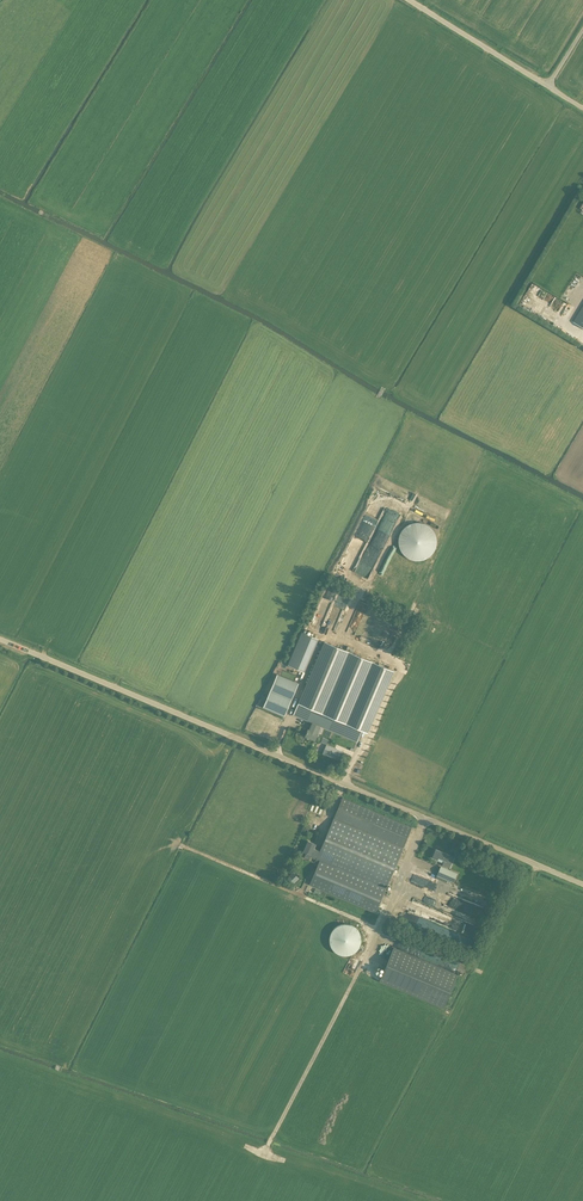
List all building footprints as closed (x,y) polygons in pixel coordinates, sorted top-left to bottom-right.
[(573,322),(582,328),(582,305),(573,322)] [(363,564),(371,568),(375,562),(388,536),(374,537),(375,542),(371,542),(370,544),(370,549),(367,549),(365,553),(366,556),(365,557),(365,559),(362,560),(363,564)] [(286,665),(303,671),(315,637),(298,631),(286,665)] [(315,741),(320,727),(352,741),(383,666),(325,642),(293,715),(312,723),(305,737),(315,741)] [(277,674),(263,707),(285,716),(299,683),(277,674)] [(343,751),(327,745),(323,754),(339,760),(343,751)] [(309,859),(310,857),(316,859),(315,861),(318,862),(308,885),(376,913),(412,827),(342,797),(319,850),(313,848),(315,844),(308,841),(304,852),(306,853),(304,857),(309,859)] [(435,849),(432,857),(437,859),(438,857),(444,860),(442,865),(449,868),(454,857),(449,855),(435,849)] [(436,875),(449,880),(453,882),(457,873),(440,866),(436,875)] [(285,878),(292,885),(298,878),(292,872),(285,878)] [(413,874),(409,882),(432,892),(436,884),(413,874)] [(404,909),(401,918),(405,919),(421,925),(424,916),(404,909)] [(331,946),(331,947),(332,947),(332,948),(333,949),(334,950),(335,951),(336,952),(337,952),(338,953),(339,954),(340,954),(341,954),(342,955),(343,955),(344,955),(345,955),(346,955),(347,955),(348,955),(349,955),(350,954),(351,954),(352,954),(353,953),(354,953),(354,952),(355,952),(356,951),(357,951),(357,950),(358,949),(359,948),(359,947),(360,946),(360,945),(361,944),(361,943),(361,942),(361,941),(361,940),(361,939),(361,938),(361,937),(361,936),(361,935),(361,934),(360,933),(360,932),(359,931),(359,930),(358,930),(358,929),(357,928),(356,927),(355,926),(354,925),(353,925),(352,925),(351,924),(350,924),(349,923),(348,923),(347,923),(346,923),(345,923),(344,923),(343,923),(342,924),(341,924),(340,924),(339,924),(338,925),(337,926),(336,926),(335,927),(334,928),(333,929),(332,930),(332,931),(331,932),(331,933),(330,934),(330,935),(330,936),(330,937),(330,938),(330,939),(330,940),(330,941),(330,942),(330,943),(330,944),(331,945),(331,946)] [(443,1008),(457,975),(393,947),(379,980),(443,1008)]
